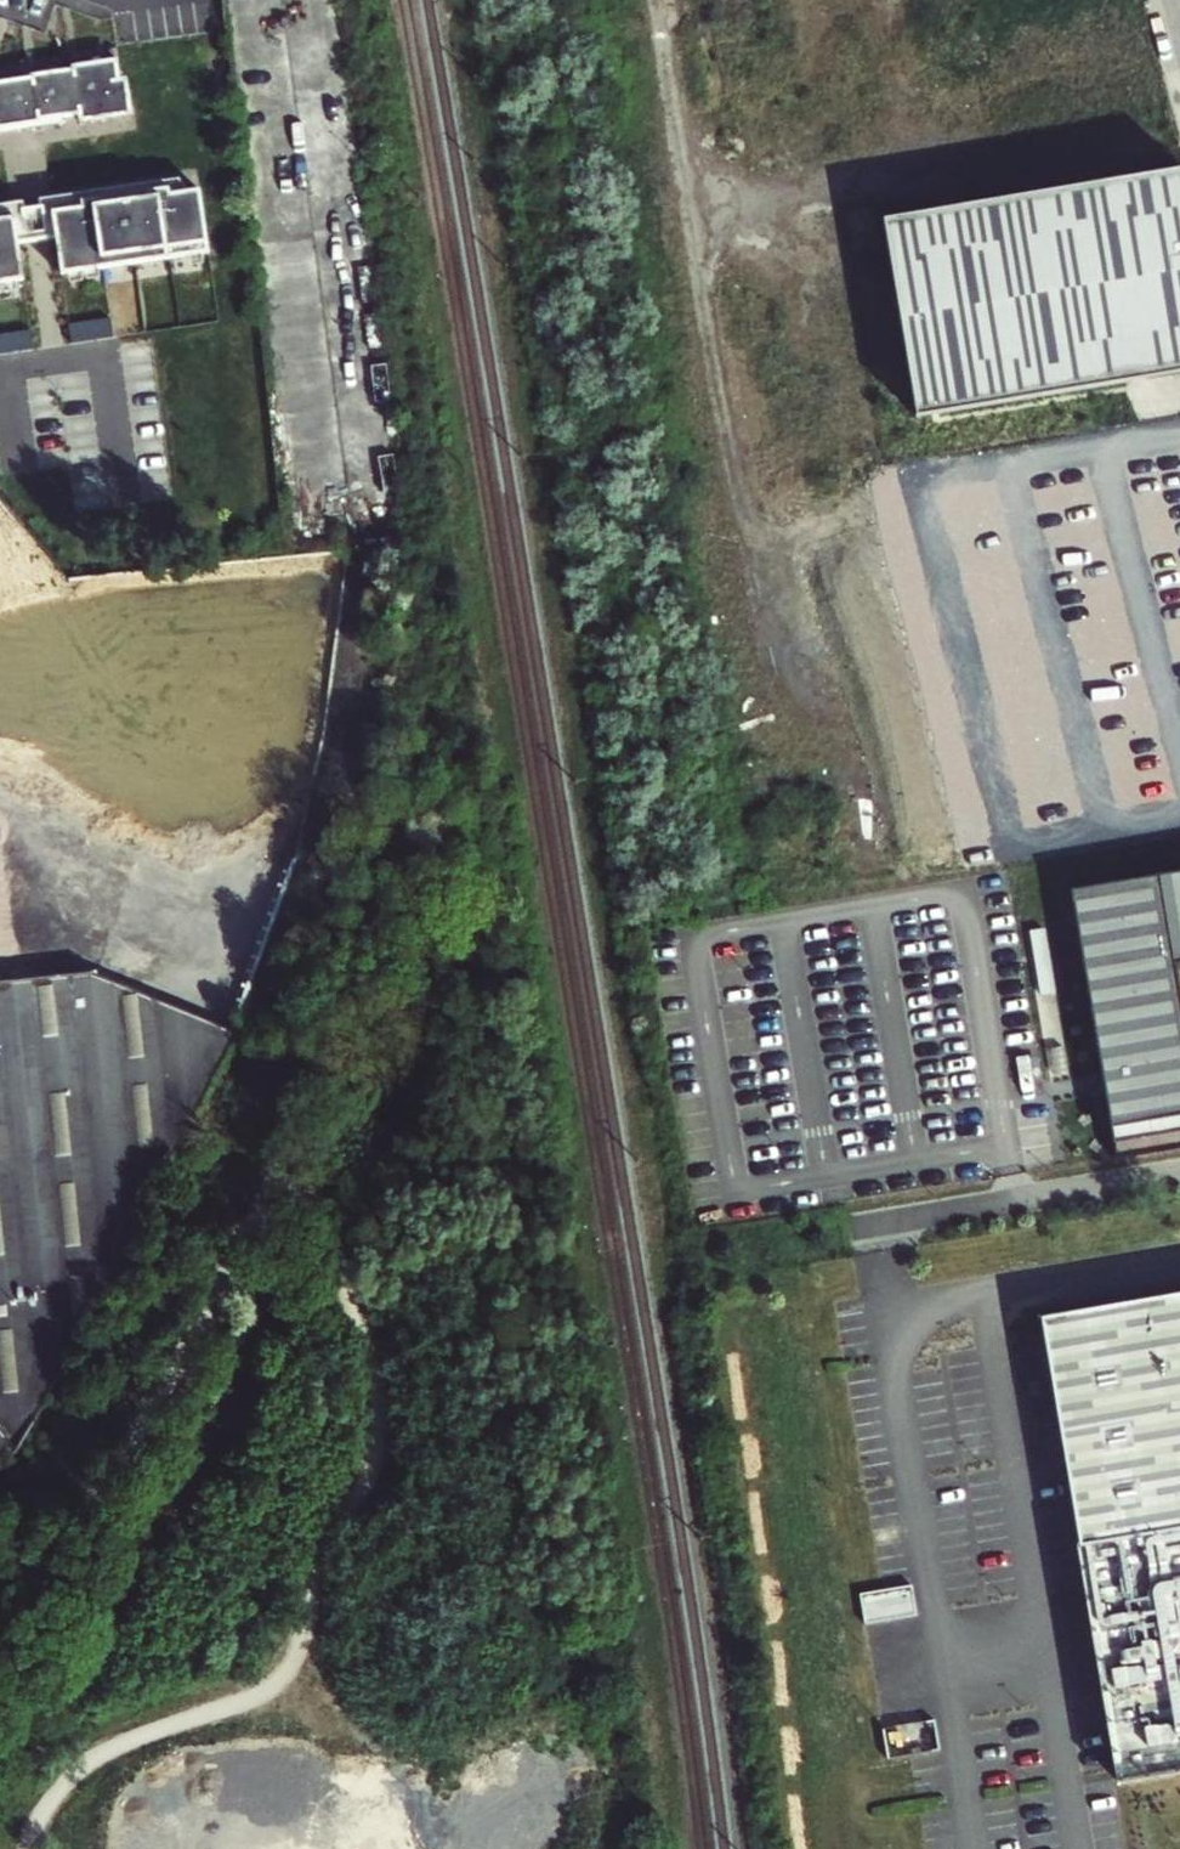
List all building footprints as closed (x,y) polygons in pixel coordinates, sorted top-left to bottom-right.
[(63,124),(62,119),(79,116),(80,124),(133,116),(127,79),(120,80),(117,61),(74,67),(75,70),(30,76),(30,79),(0,83),(0,133),(63,124)] [(882,221),(916,419),(1179,374),(1179,172),(882,221)] [(83,208),(52,213),(62,276),(156,262),(156,265),(185,262),(185,258),(210,254),(201,191),(170,195),(169,189),(147,193),(148,199),(105,205),(104,199),(82,202),(83,208)] [(22,278),(14,220),(0,222),(0,281),(22,278)] [(116,319),(79,322),(80,337),(117,334),(116,319)] [(41,346),(40,329),(0,331),(0,348),(41,346)] [(83,871),(93,974),(166,932),(158,862),(83,871)] [(1116,1159),(1179,1148),(1179,999),(1174,965),(1179,964),(1179,872),(1071,890),(1105,1093),(1116,1159)] [(236,1034),(93,974),(0,984),(0,1460),(8,1459),(123,1271),(121,1248),(127,1247),(236,1034)] [(1041,1314),(1119,1783),(1179,1773),(1179,1290),(1041,1314)] [(863,1614),(912,1612),(910,1587),(862,1589),(863,1614)]
